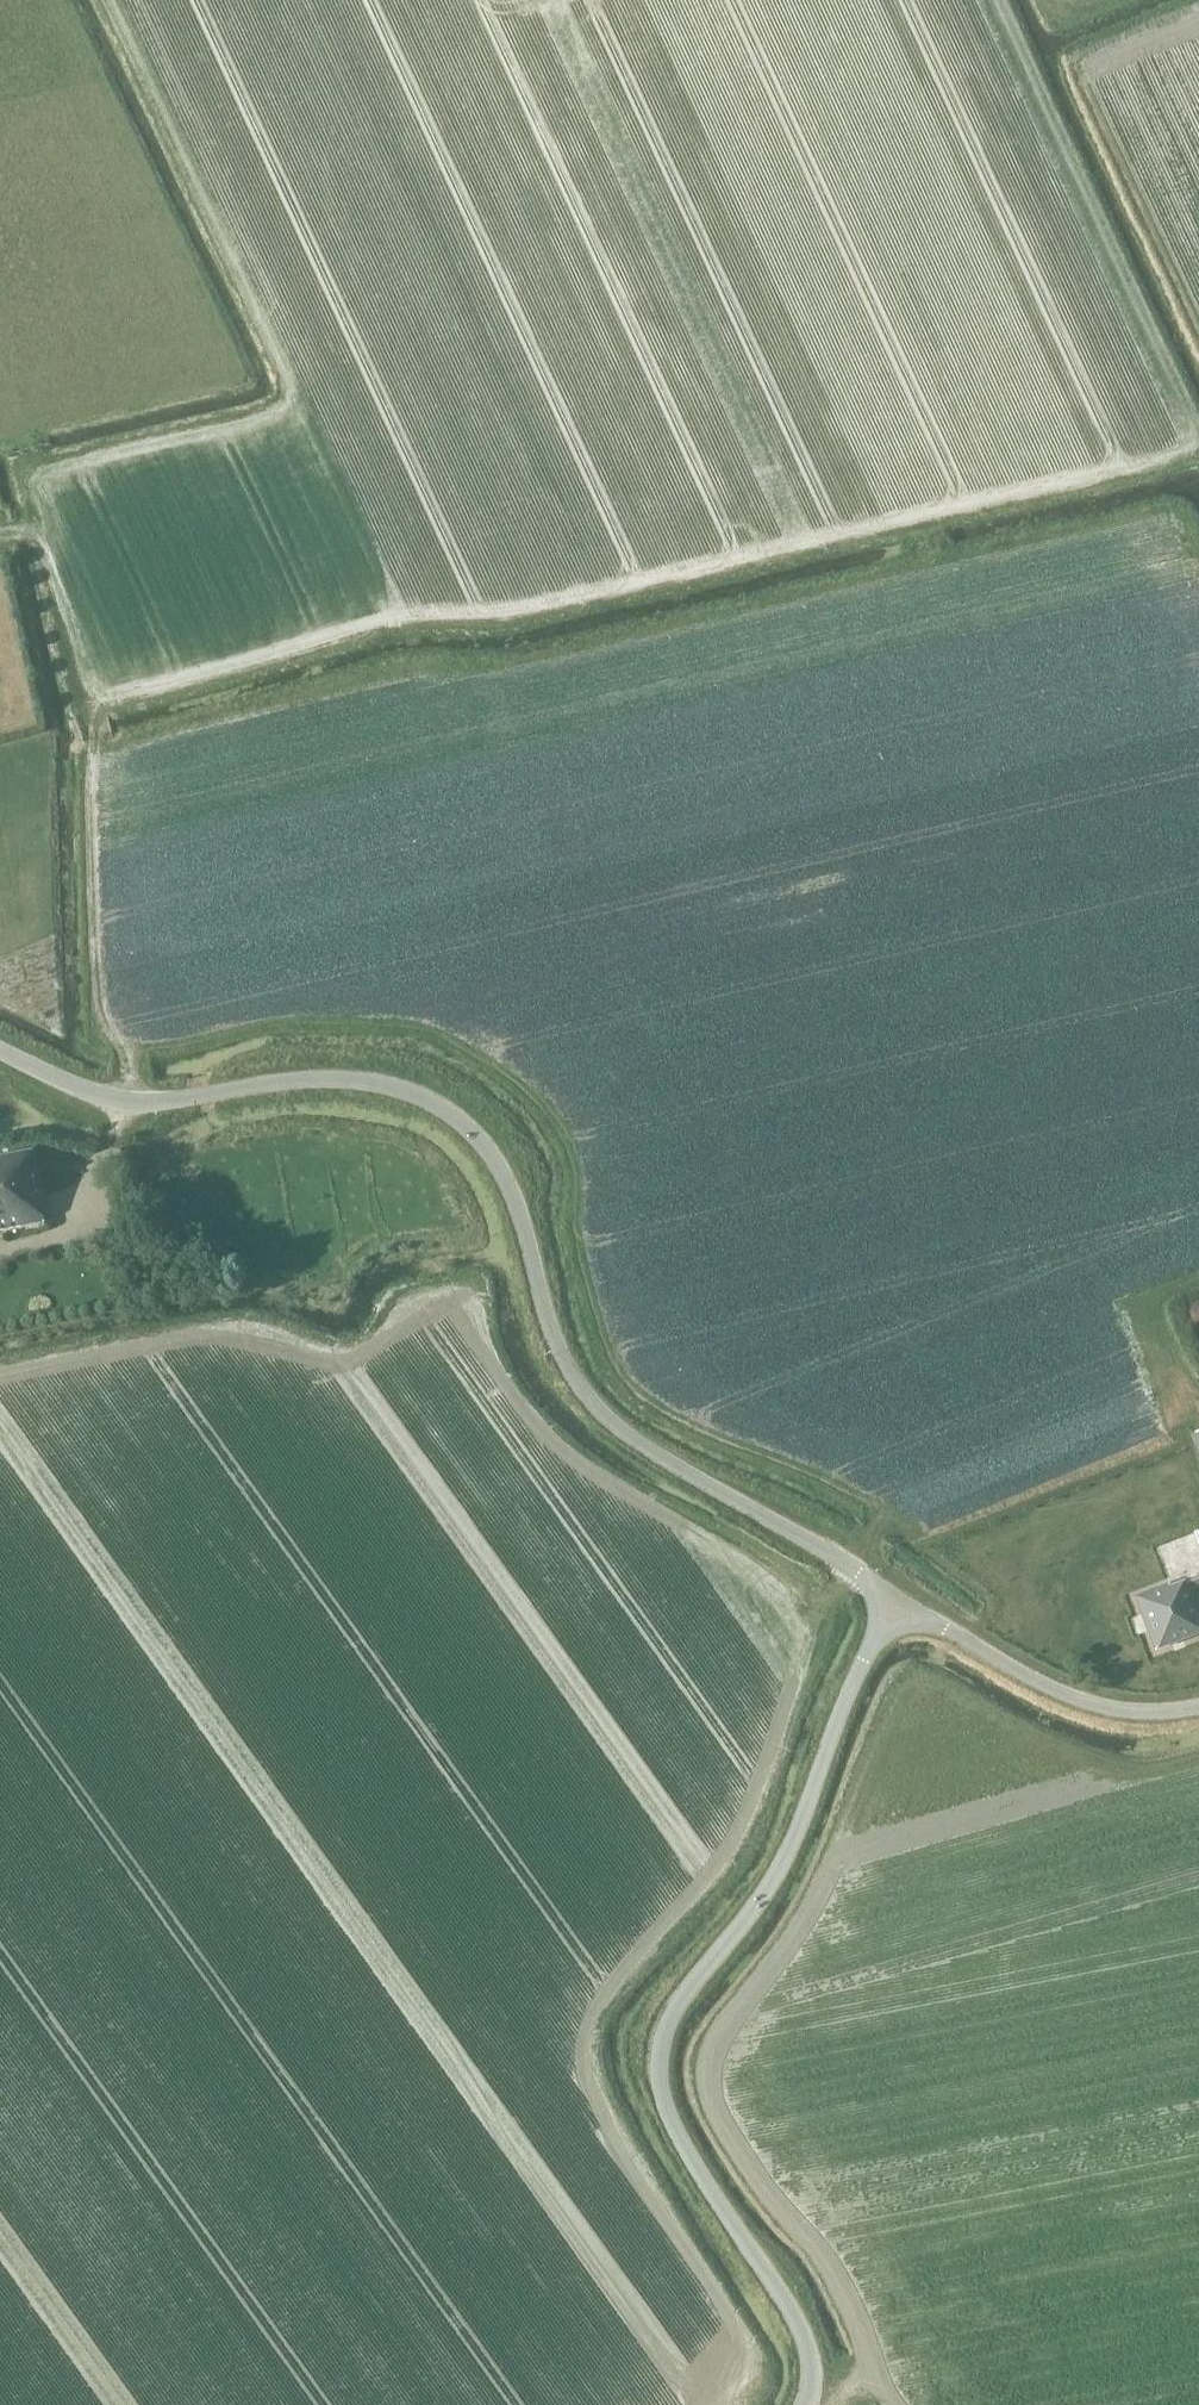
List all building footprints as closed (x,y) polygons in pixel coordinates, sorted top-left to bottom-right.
[(44,1223),(36,1151),(0,1158),(0,1232),(44,1223)] [(1165,1579),(1198,1566),(1185,1533),(1152,1546),(1165,1579)] [(1152,1642),(1198,1626),(1198,1616),(1186,1577),(1169,1583),(1168,1579),(1135,1590),(1152,1642)]
